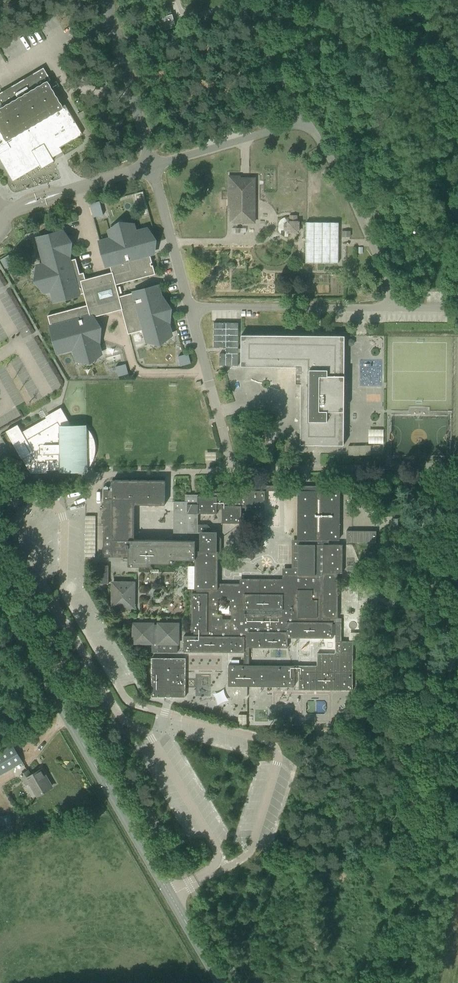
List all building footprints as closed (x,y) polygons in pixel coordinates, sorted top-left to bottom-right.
[(72,140),(78,136),(75,131),(79,129),(64,104),(60,107),(46,82),(50,79),(49,78),(42,67),(0,92),(0,153),(1,152),(16,178),(39,165),(41,168),(53,160),(46,150),(57,144),(59,147),(72,140)] [(231,206),(231,222),(255,222),(255,178),(249,178),(249,180),(241,180),(241,178),(231,178),(231,192),(240,192),(240,206),(231,206)] [(100,201),(90,203),(93,217),(103,214),(100,201)] [(380,203),(367,209),(371,218),(384,212),(380,203)] [(285,223),(285,230),(289,230),(289,232),(299,232),(299,222),(298,222),(298,216),(290,216),(290,222),(289,222),(289,223),(285,223)] [(306,222),(306,262),(339,262),(339,222),(306,222)] [(144,330),(146,338),(147,338),(158,338),(159,338),(160,338),(160,337),(170,332),(171,331),(166,313),(165,314),(163,307),(164,306),(158,285),(119,296),(119,293),(122,293),(120,286),(117,287),(116,284),(155,274),(153,265),(151,265),(151,263),(152,262),(150,254),(153,253),(147,228),(136,231),(134,227),(133,227),(122,228),(122,227),(121,227),(121,228),(111,233),(110,234),(111,238),(100,241),(104,257),(107,256),(111,272),(85,279),(84,272),(80,273),(76,258),(67,261),(61,240),(64,239),(62,231),(37,238),(44,263),(38,265),(42,278),(40,278),(41,279),(42,279),(45,292),(51,290),(54,301),(84,293),(87,305),(48,315),(50,324),(52,324),(52,326),(51,327),(58,353),(73,348),(76,357),(77,357),(88,356),(88,357),(90,357),(89,356),(99,351),(100,350),(95,332),(94,332),(92,325),(94,325),(91,317),(121,309),(128,334),(144,330)] [(9,254),(0,259),(5,268),(14,263),(9,254)] [(237,325),(213,325),(213,349),(223,348),(223,351),(214,351),(214,368),(237,367),(237,325)] [(241,335),(241,366),(301,366),(301,372),(296,372),(296,383),(301,383),(300,444),(345,445),(344,335),(241,335)] [(188,353),(178,356),(181,366),(191,363),(188,353)] [(126,364),(116,366),(118,376),(128,373),(126,364)] [(93,437),(87,437),(87,424),(70,424),(61,407),(45,416),(46,418),(22,432),(18,424),(6,431),(22,458),(31,472),(47,472),(47,469),(60,469),(60,472),(88,471),(87,459),(93,459),(94,456),(95,454),(95,452),(95,447),(95,442),(94,440),(93,437)] [(368,428),(368,443),(383,443),(384,428),(368,428)] [(348,445),(348,455),(371,455),(370,445),(348,445)] [(164,504),(165,481),(113,480),(113,490),(109,490),(109,480),(103,480),(103,510),(103,520),(102,557),(114,558),(114,554),(122,554),(130,554),(130,565),(153,566),(153,562),(176,563),(176,559),(197,559),(197,562),(187,562),(186,593),(191,593),(191,631),(194,631),(194,635),(184,635),(183,651),(244,652),(244,665),(228,664),(228,685),(294,686),(295,671),(299,671),(299,689),(353,690),(353,641),(341,641),(341,618),(338,618),(338,572),(342,572),(342,544),(329,544),(329,540),(339,540),(339,491),(321,490),(321,485),(316,485),(316,490),(298,490),(298,539),(298,544),(298,574),(287,574),(287,579),(244,578),(244,584),(222,583),(222,588),(218,588),(218,551),(221,551),(221,538),(207,524),(198,524),(198,513),(216,513),(217,513),(217,508),(222,509),(222,523),(223,523),(223,522),(240,522),(240,523),(241,523),(241,507),(245,507),(245,510),(246,510),(264,510),(265,510),(265,490),(246,490),(246,494),(237,495),(237,492),(213,492),(213,496),(197,496),(197,497),(194,497),(190,497),(187,497),(187,501),(174,501),(173,528),(175,528),(175,536),(173,536),(173,540),(145,539),(145,537),(140,537),(140,539),(134,539),(134,505),(134,504),(164,504)] [(96,583),(108,583),(108,565),(96,565),(96,583)] [(110,608),(135,608),(136,580),(111,580),(110,608)] [(132,621),(132,644),(152,644),(152,651),(159,651),(177,652),(177,644),(180,644),(180,622),(157,622),(157,624),(154,624),(154,622),(132,621)] [(185,697),(185,658),(151,658),(151,697),(185,697)] [(252,703),(252,709),(268,709),(268,706),(271,706),(271,703),(269,703),(269,701),(259,701),(259,698),(252,698),(252,703)] [(4,749),(0,752),(0,774),(14,767),(23,762),(13,744),(4,749)] [(28,770),(21,774),(26,784),(30,782),(37,795),(42,793),(50,788),(44,777),(46,776),(41,769),(30,775),(28,770)] [(0,815),(0,840),(15,837),(10,813),(0,815)]
